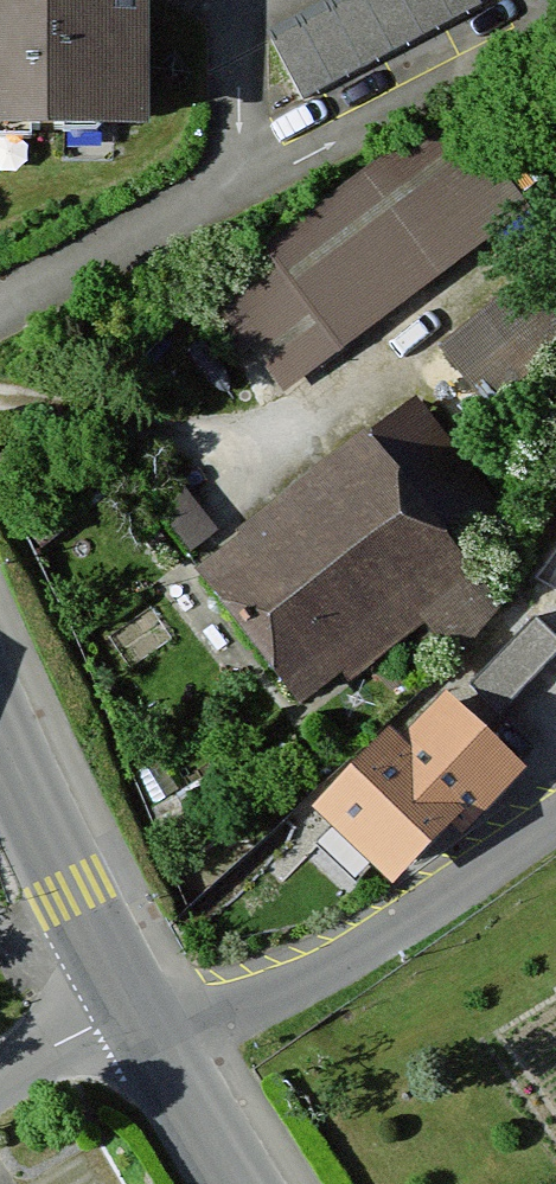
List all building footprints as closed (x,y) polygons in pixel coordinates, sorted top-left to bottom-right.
[(139,120),(138,0),(0,0),(0,120),(139,120)] [(273,34),(305,95),(477,4),(475,0),(336,0),(273,34)] [(530,216),(462,122),(199,310),(235,360),(256,345),(288,389),(530,216)] [(555,326),(555,313),(517,270),(444,335),(490,385),(555,326)] [(367,416),(188,554),(292,687),(415,591),(453,640),(508,597),(367,416)] [(543,559),(555,565),(555,531),(543,559)] [(444,703),(327,815),(395,887),(512,775),(444,703)]
